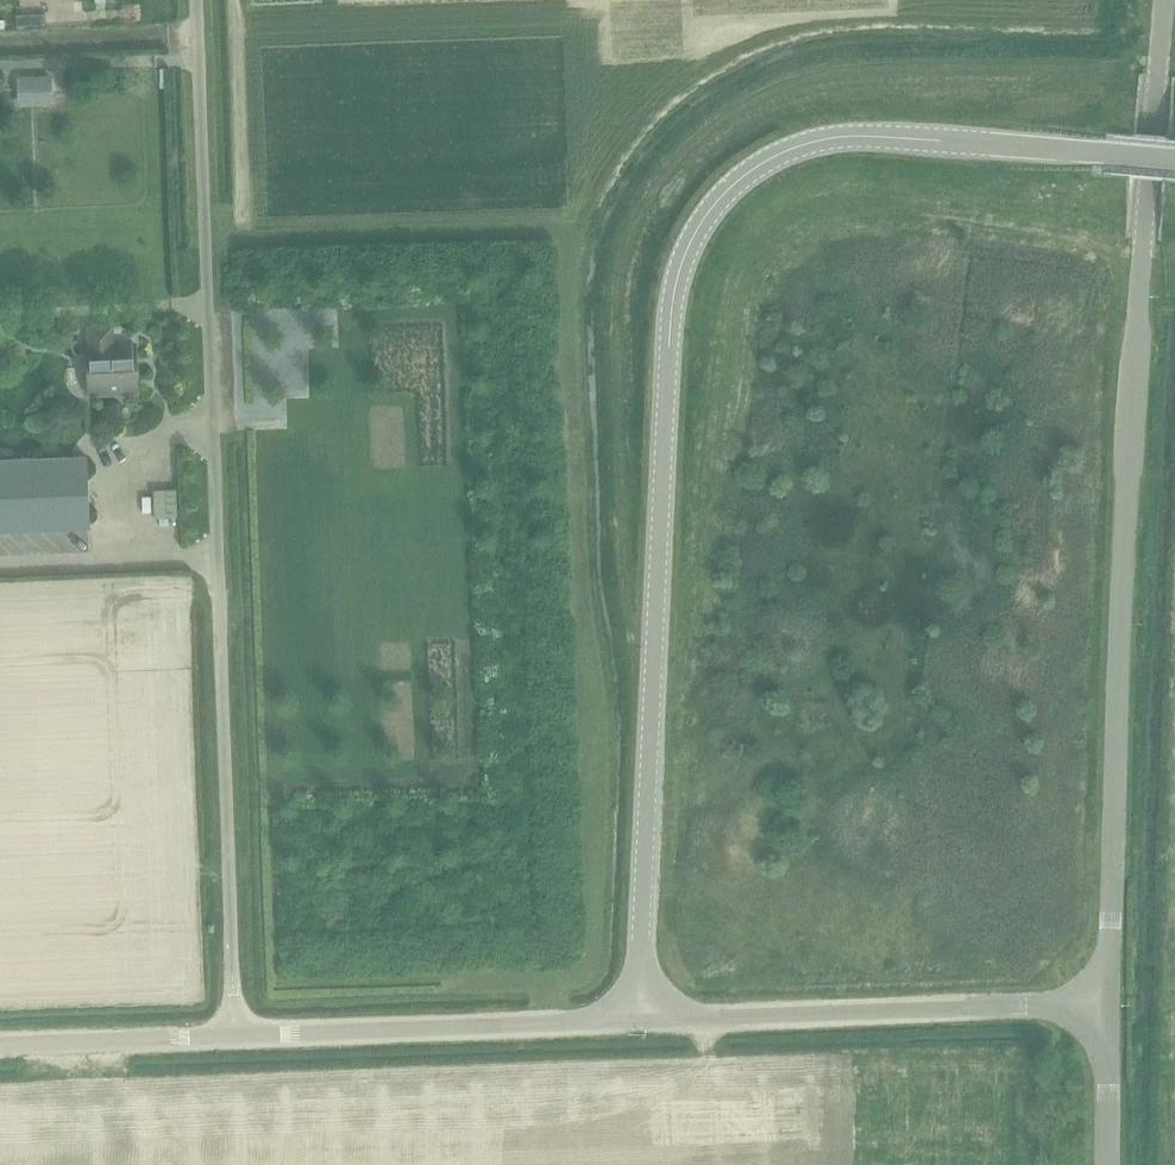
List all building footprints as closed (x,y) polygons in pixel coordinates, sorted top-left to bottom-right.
[(37,1),(37,16),(60,16),(60,1),(37,1)] [(50,78),(18,79),(19,100),(51,99),(50,78)] [(137,392),(135,344),(112,345),(111,326),(90,327),(90,346),(81,347),(82,360),(88,360),(90,394),(137,392)] [(65,529),(89,528),(86,456),(0,460),(0,532),(65,529)]
